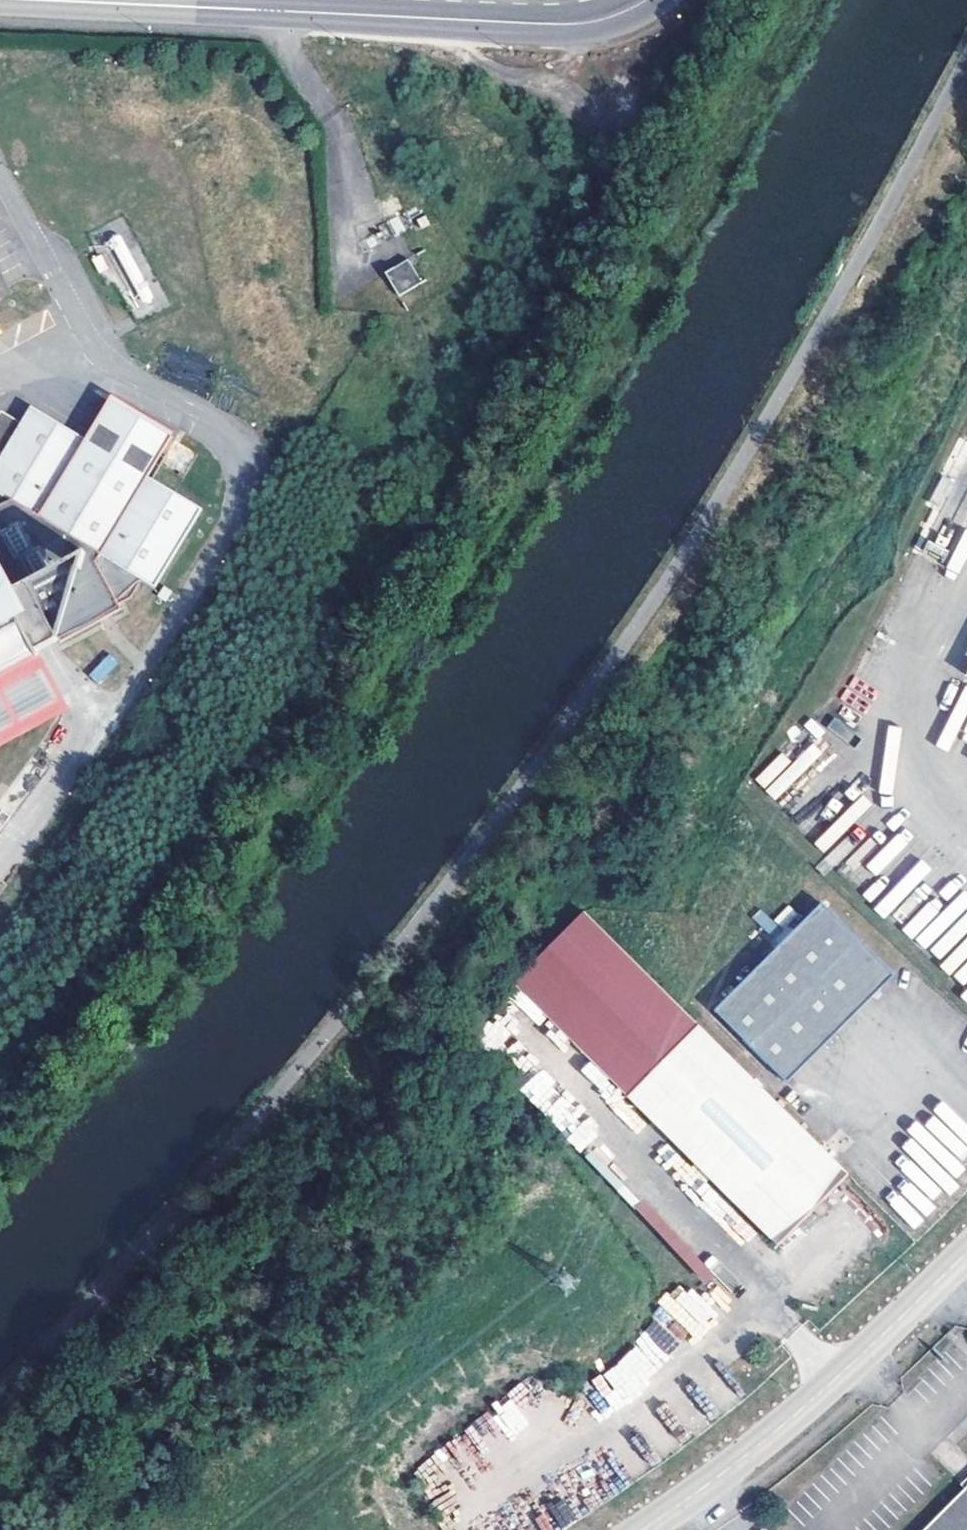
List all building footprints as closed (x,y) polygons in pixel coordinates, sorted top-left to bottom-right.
[(407,258),(383,272),(398,296),(422,281),(407,258)] [(105,399),(81,438),(144,475),(167,435),(105,399)] [(199,507),(144,475),(81,438),(26,406),(17,423),(0,413),(0,537),(26,583),(58,640),(119,607),(116,601),(127,595),(138,578),(152,586),(199,507)] [(5,596),(36,652),(58,640),(26,583),(5,596)] [(36,652),(5,596),(0,586),(0,672),(36,652)] [(0,672),(0,704),(49,677),(36,652),(0,672)] [(107,653),(89,675),(99,683),(117,662),(107,653)] [(811,741),(820,752),(833,742),(815,718),(805,725),(815,738),(811,741)] [(821,904),(718,1008),(787,1082),(894,975),(821,904)] [(627,1095),(698,1024),(586,912),(515,982),(627,1095)] [(849,1173),(698,1024),(627,1095),(777,1245),(812,1210),(819,1217),(831,1206),(823,1198),(849,1173)] [(961,1497),(964,1499),(966,1495),(966,1481),(956,1492),(961,1497)] [(964,1499),(961,1497),(929,1529),(966,1529),(966,1495),(964,1499)]
